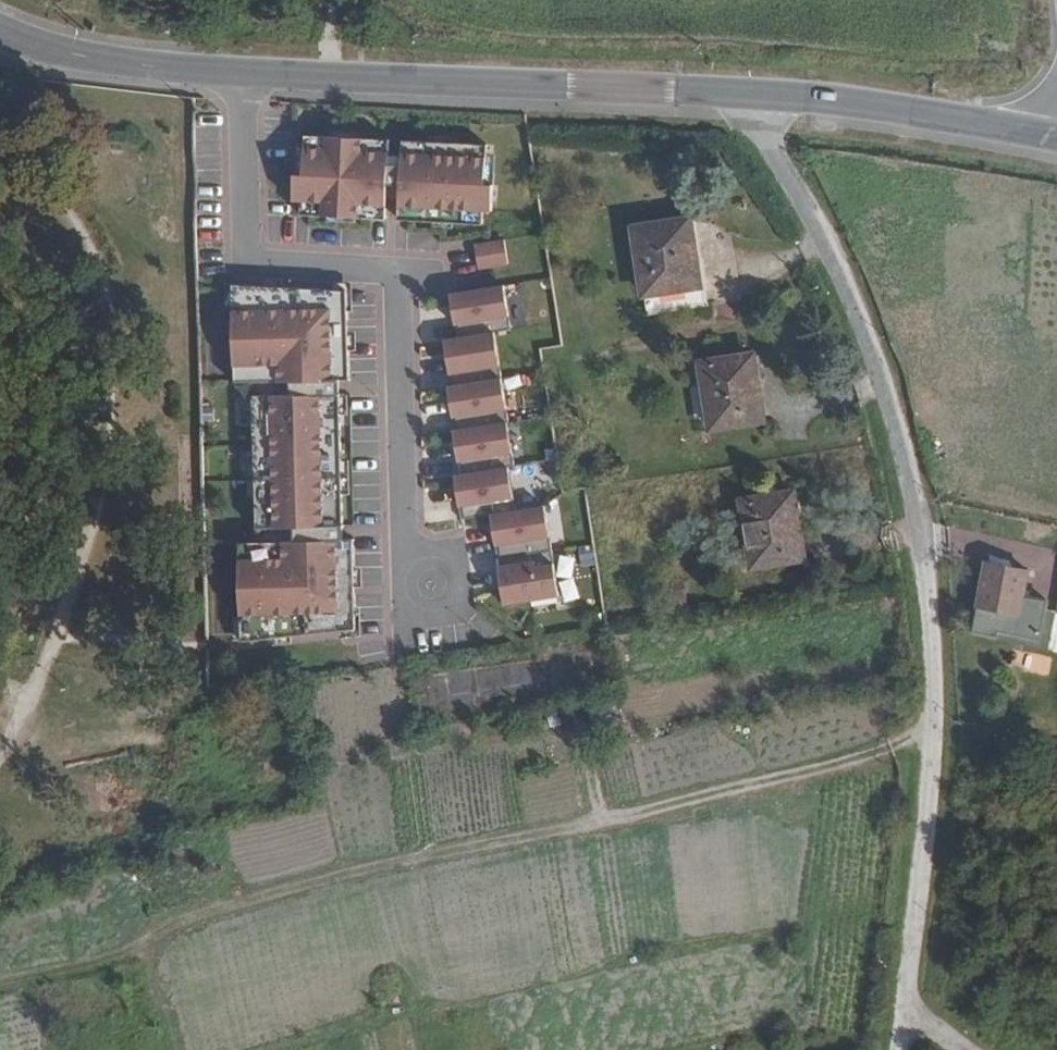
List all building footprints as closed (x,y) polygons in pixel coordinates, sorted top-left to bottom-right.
[(390,139),(306,136),(304,175),(296,175),(295,205),(303,205),(303,219),(387,221),(387,206),(401,207),(400,222),(484,225),(484,211),(492,211),(493,182),(486,182),(487,142),(403,139),(402,154),(389,154),(390,139)] [(703,287),(693,223),(639,231),(649,296),(703,287)] [(475,269),(506,265),(502,239),(471,243),(475,269)] [(451,291),(453,305),(456,305),(461,335),(480,332),(499,329),(516,326),(509,282),(451,291)] [(706,308),(703,287),(649,296),(652,316),(706,308)] [(348,295),(234,292),(236,389),(252,389),(256,548),(240,549),(243,647),(356,637),(354,546),(343,546),(339,387),(350,387),(348,295)] [(507,375),(499,329),(480,332),(461,335),(449,337),(450,347),(448,348),(454,384),(483,379),(507,375)] [(753,363),(703,371),(712,435),(763,427),(753,363)] [(514,419),(507,375),(483,379),(454,384),(450,384),(452,396),(456,396),(461,427),(491,423),(514,419)] [(521,463),(514,419),(491,423),(461,427),(453,429),(455,443),(458,443),(462,472),(496,467),(514,464),(521,463)] [(521,508),(514,464),(496,467),(462,472),(457,473),(459,486),(462,486),(467,517),(497,512),(521,508)] [(793,500),(743,508),(753,572),(803,564),(793,500)] [(521,508),(497,512),(499,526),(502,526),(506,556),(557,547),(550,504),(521,508)] [(565,592),(557,547),(506,556),(505,556),(510,587),(508,588),(510,601),(565,592)] [(1029,575),(986,565),(976,612),(1018,621),(1029,575)] [(687,600),(685,580),(666,583),(669,602),(687,600)] [(670,610),(688,607),(687,600),(669,602),(670,610)]
